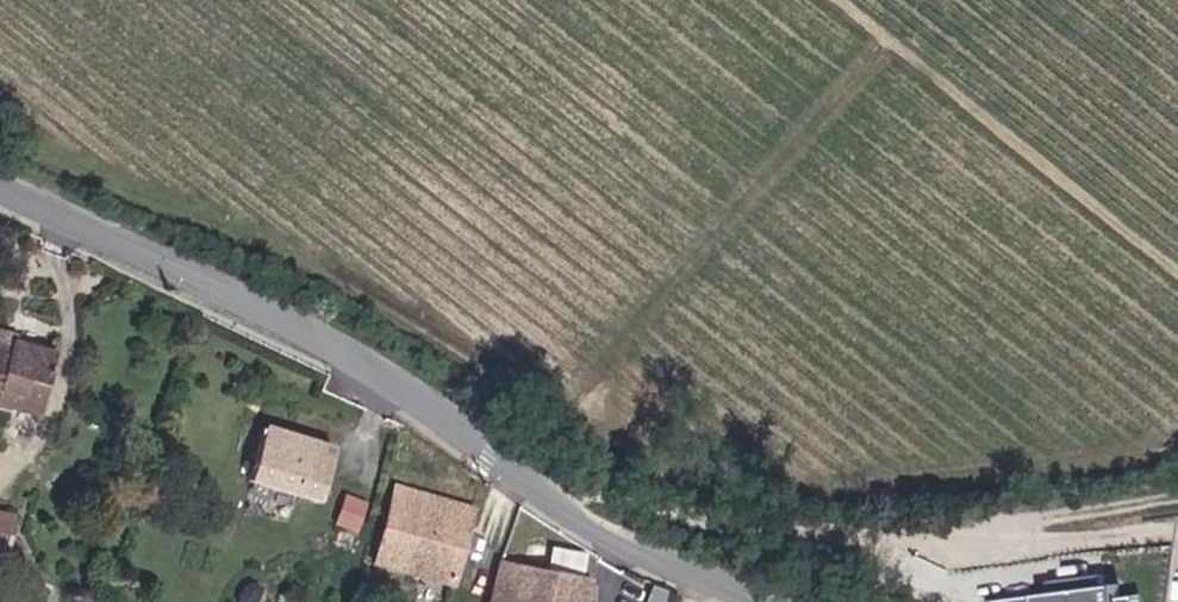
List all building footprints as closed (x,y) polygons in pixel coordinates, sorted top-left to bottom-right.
[(11,322),(27,327),(29,316),(14,311),(11,322)] [(54,395),(77,335),(29,316),(27,327),(11,322),(0,317),(0,374),(54,395)] [(228,458),(273,473),(288,418),(282,416),(281,420),(271,417),(272,410),(247,403),(228,458)] [(273,473),(293,479),(312,424),(288,418),(273,473)] [(333,503),(343,475),(322,468),(313,496),(333,503)] [(360,545),(449,564),(465,488),(380,468),(360,545)] [(26,550),(33,525),(18,513),(23,496),(0,490),(0,543),(26,550)] [(347,492),(336,521),(358,530),(369,501),(347,492)] [(490,567),(516,572),(521,542),(495,538),(490,567)] [(516,572),(576,583),(581,552),(521,542),(516,572)] [(606,588),(576,583),(516,572),(490,567),(485,601),(603,601),(606,588)] [(987,592),(989,601),(1122,601),(1119,576),(987,592)]
